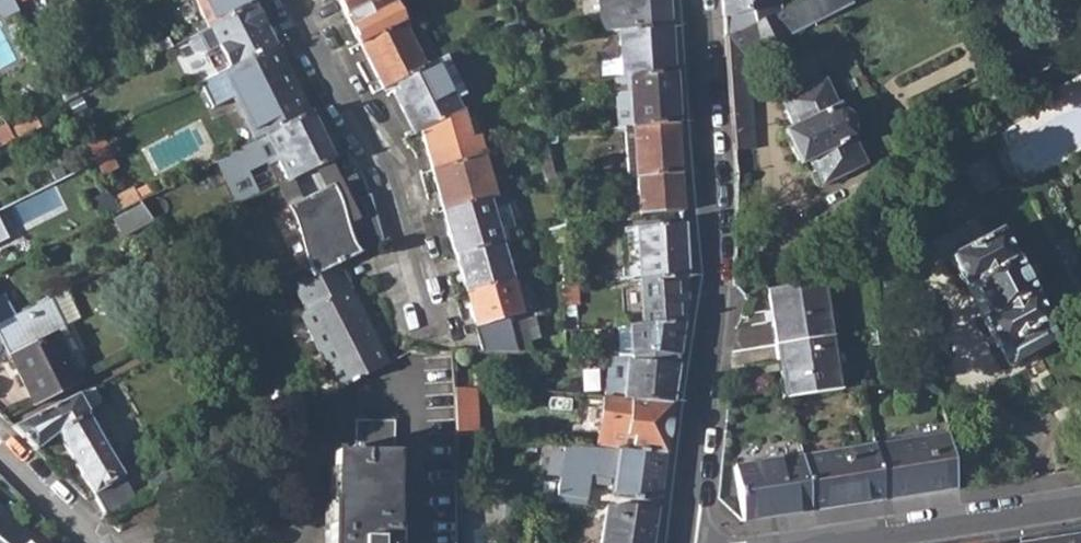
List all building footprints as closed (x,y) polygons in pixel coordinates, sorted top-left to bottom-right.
[(8,19),(20,13),(15,4),(13,0),(0,0),(0,16),(8,19)] [(211,29),(253,7),(250,0),(197,0),(211,29)] [(361,45),(402,25),(390,0),(338,0),(361,45)] [(669,29),(667,0),(600,0),(602,33),(621,32),(625,32),(669,29)] [(726,37),(779,10),(778,0),(724,0),(726,37)] [(734,148),(752,147),(746,61),(782,44),(779,38),(825,15),(817,0),(800,0),(779,10),(726,37),(734,148)] [(211,62),(217,73),(220,71),(272,46),(253,7),(211,29),(192,39),(198,52),(207,54),(202,66),(211,62)] [(361,45),(382,88),(396,81),(422,68),(402,25),(361,45)] [(621,32),(624,77),(627,77),(672,73),(669,29),(625,32),(621,32)] [(156,45),(160,55),(177,47),(172,37),(156,45)] [(272,46),(220,71),(217,73),(198,82),(210,107),(235,95),(258,141),(266,136),(308,116),(272,46)] [(397,99),(415,134),(421,132),(459,112),(454,102),(465,96),(445,56),(422,68),(396,81),(403,96),(397,99)] [(109,67),(116,78),(132,70),(126,58),(109,67)] [(627,77),(631,127),(635,126),(675,123),(672,73),(627,77)] [(526,96),(537,93),(535,85),(532,74),(522,79),(526,96)] [(60,93),(65,104),(90,91),(88,87),(97,83),(93,77),(60,93)] [(810,158),(823,182),(866,161),(852,131),(852,118),(841,108),(826,77),(781,99),(793,124),(784,129),(792,145),(801,163),(810,158)] [(537,93),(538,98),(557,96),(557,83),(535,85),(537,93)] [(421,132),(432,171),(483,157),(478,139),(469,141),(461,111),(459,112),(421,132)] [(308,116),(266,136),(288,179),(318,165),(324,162),(330,159),(308,116)] [(10,129),(15,140),(40,128),(35,117),(10,129)] [(533,125),(537,143),(549,139),(547,134),(544,121),(533,125)] [(635,126),(639,177),(648,177),(679,175),(675,123),(635,126)] [(537,143),(547,182),(558,178),(549,139),(537,143)] [(432,171),(444,213),(490,199),(494,197),(483,157),(432,171)] [(289,206),(313,253),(305,257),(312,269),(310,270),(317,274),(337,264),(381,242),(367,195),(357,200),(365,217),(359,220),(350,225),(345,227),(334,191),(329,185),(326,187),(324,182),(332,179),(324,162),(318,165),(288,179),(284,181),(294,203),(289,206)] [(682,212),(679,175),(648,177),(650,198),(631,200),(632,215),(682,212)] [(342,202),(350,225),(359,220),(350,199),(342,202)] [(503,245),(490,199),(444,213),(456,258),(503,245)] [(8,238),(0,221),(0,242),(8,238)] [(638,229),(641,280),(683,278),(688,277),(683,225),(638,229)] [(997,344),(1008,362),(1054,339),(1044,320),(1046,319),(1033,290),(997,226),(948,252),(963,282),(970,278),(988,312),(979,317),(995,345),(997,344)] [(456,258),(467,294),(513,281),(503,245),(456,258)] [(296,311),(340,389),(391,363),(337,264),(317,274),(291,288),(302,308),(296,311)] [(641,280),(644,326),(681,325),(685,296),(683,278),(641,280)] [(767,288),(775,343),(833,335),(824,279),(767,288)] [(483,353),(514,354),(529,354),(526,344),(537,341),(531,320),(507,326),(504,319),(521,314),(513,281),(467,294),(483,353)] [(0,320),(0,353),(6,364),(12,361),(33,404),(78,382),(62,349),(55,336),(65,331),(47,297),(10,316),(0,320)] [(10,316),(0,298),(0,320),(10,316)] [(629,357),(654,358),(654,355),(675,356),(676,356),(681,325),(644,326),(618,327),(617,346),(596,347),(596,357),(609,357),(629,357)] [(71,345),(65,331),(55,336),(62,349),(71,345)] [(775,343),(782,398),(793,396),(842,389),(833,335),(775,343)] [(584,356),(596,357),(596,347),(584,348),(584,356)] [(609,357),(603,397),(626,399),(669,403),(673,368),(675,356),(654,355),(654,358),(629,357),(609,357)] [(480,437),(478,387),(456,386),(458,436),(480,437)] [(98,399),(92,387),(76,395),(85,412),(96,407),(98,399)] [(81,474),(103,516),(134,498),(83,413),(85,412),(76,395),(12,427),(33,448),(58,431),(81,474)] [(662,455),(669,403),(626,399),(603,397),(596,446),(602,447),(619,448),(632,450),(662,455)] [(401,533),(395,533),(395,420),(358,419),(358,454),(335,453),(335,505),(331,505),(331,542),(401,542),(401,533)] [(875,445),(883,499),(956,487),(948,434),(875,445)] [(802,456),(810,510),(883,499),(875,445),(802,456)] [(612,497),(655,504),(662,455),(632,450),(619,448),(602,447),(601,453),(596,484),(602,491),(612,492),(612,497)] [(741,518),(744,520),(810,510),(802,456),(735,466),(741,518)] [(463,499),(473,499),(471,478),(462,478),(463,499)] [(601,542),(650,542),(654,509),(606,507),(601,542)] [(479,526),(465,525),(466,542),(480,542),(479,526)]
